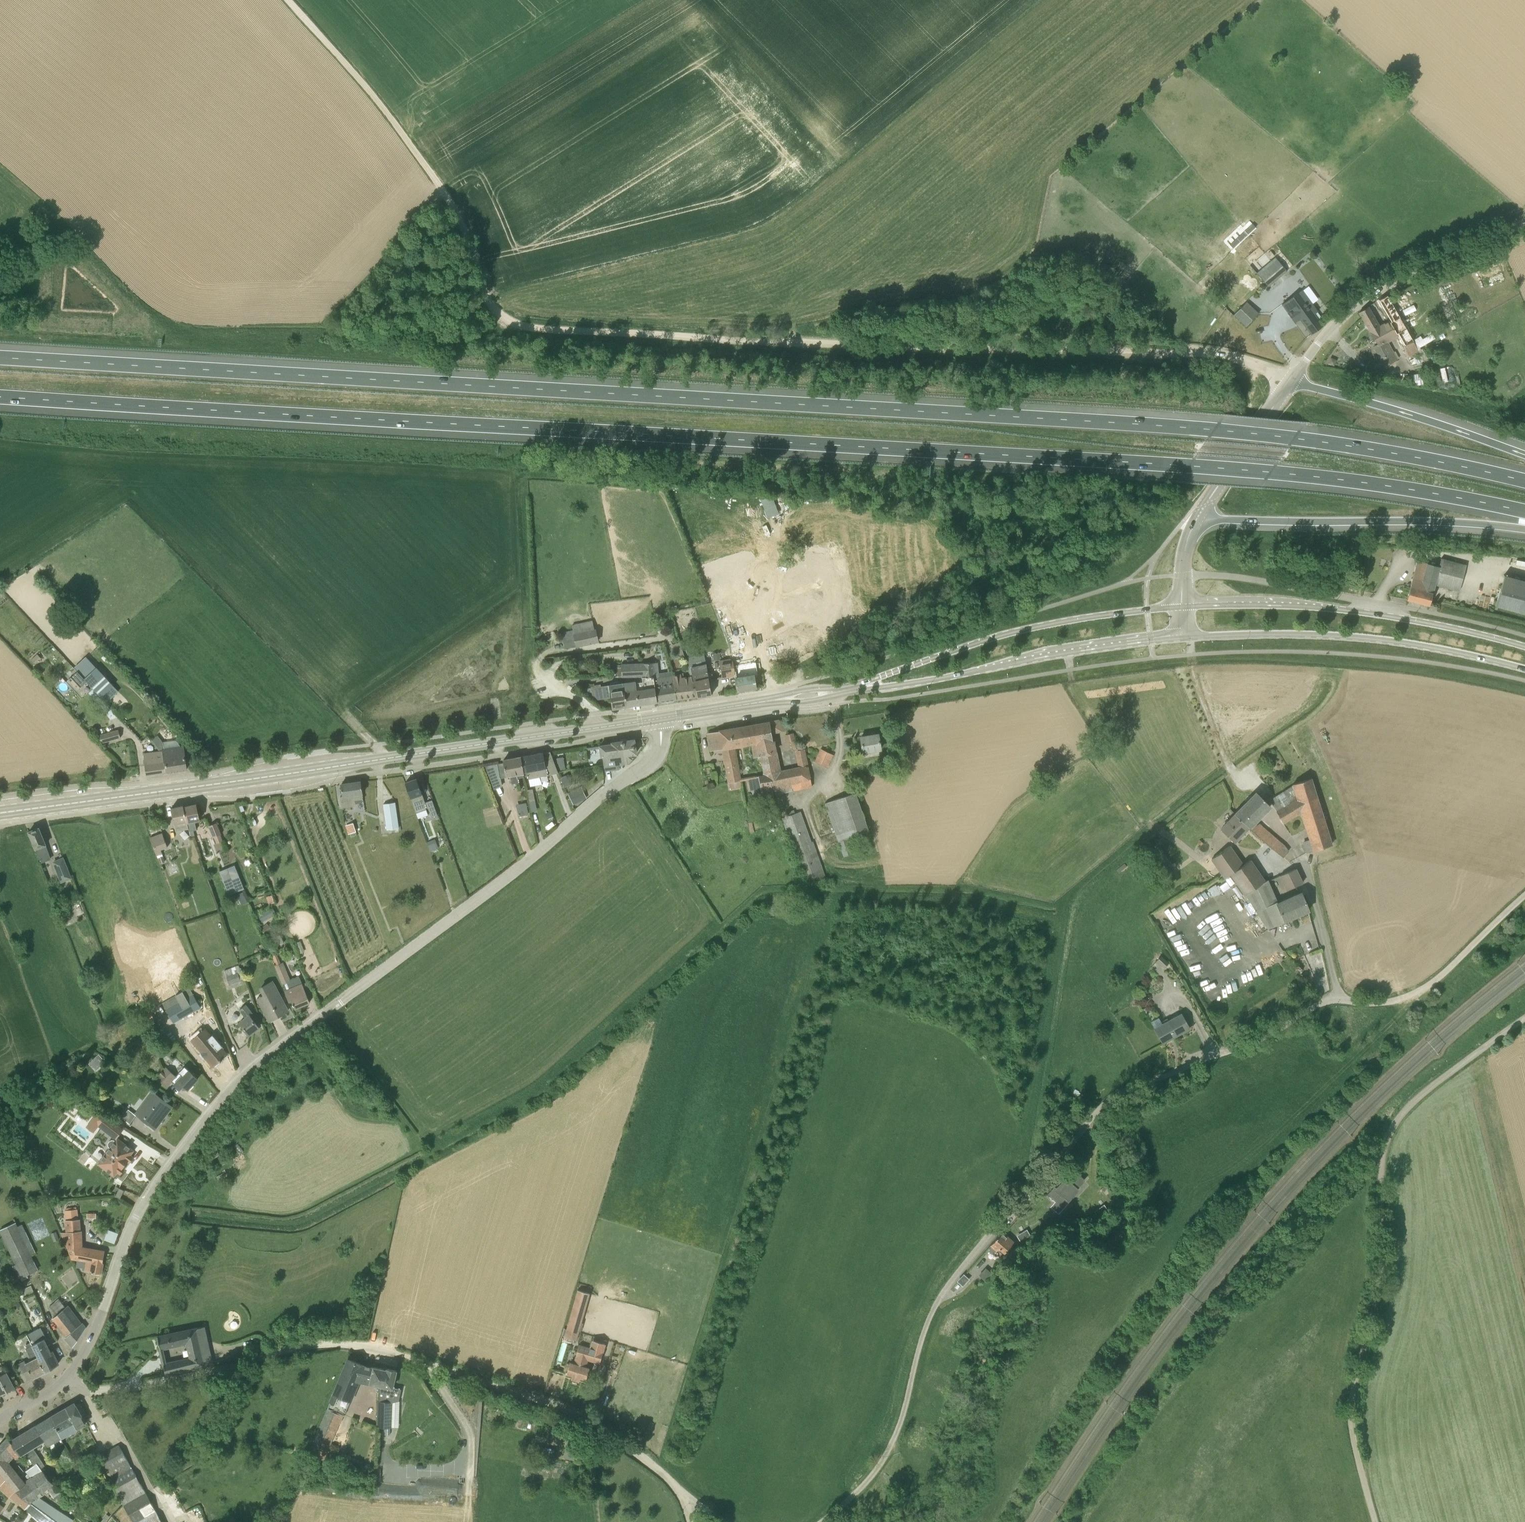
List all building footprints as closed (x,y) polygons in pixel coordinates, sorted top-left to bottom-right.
[(1268,287),(1287,271),(1275,257),(1256,273),(1268,287)] [(1317,312),(1301,290),(1282,305),(1289,313),(1288,314),(1295,323),(1302,318),(1313,334),(1322,327),(1313,315),(1317,312)] [(1368,307),(1359,312),(1378,345),(1374,347),(1384,366),(1396,359),(1386,341),(1398,334),(1406,349),(1404,350),(1408,356),(1418,351),(1387,295),(1378,300),(1390,321),(1379,327),(1368,307)] [(1234,315),(1245,326),(1258,313),(1247,302),(1234,315)] [(1336,359),(1330,357),(1327,363),(1334,366),(1336,359)] [(1413,373),(1413,384),(1425,383),(1424,372),(1413,373)] [(768,513),(793,507),(790,492),(764,498),(768,513)] [(828,533),(825,540),(840,546),(843,539),(828,533)] [(891,559),(904,553),(900,544),(887,550),(891,559)] [(1459,591),(1466,565),(1441,558),(1439,566),(1417,561),(1407,599),(1429,605),(1435,585),(1459,591)] [(1504,575),(1496,606),(1524,613),(1524,580),(1504,575)] [(807,591),(777,604),(781,614),(811,601),(807,591)] [(599,641),(596,629),(574,633),(577,646),(599,641)] [(677,655),(686,653),(683,641),(674,643),(677,655)] [(685,645),(688,657),(696,655),(693,644),(685,645)] [(730,658),(734,675),(737,690),(757,687),(754,669),(753,669),(752,666),(749,666),(748,660),(740,661),(739,652),(733,654),(731,649),(729,650),(730,658)] [(704,653),(696,655),(688,657),(685,657),(690,674),(692,674),(694,682),(695,683),(697,696),(698,697),(712,695),(710,683),(704,653)] [(722,678),(734,675),(730,658),(719,660),(722,678)] [(673,677),(672,674),(655,678),(653,662),(621,663),(621,667),(616,667),(617,677),(642,677),(642,680),(653,679),(657,702),(676,699),(673,677)] [(101,696),(113,685),(97,667),(84,678),(87,681),(101,696)] [(69,680),(78,690),(87,681),(84,678),(78,671),(69,680)] [(692,674),(690,674),(684,675),(683,673),(672,674),(673,677),(676,699),(697,696),(695,683),(694,682),(692,674)] [(657,702),(653,679),(642,680),(634,682),(624,684),(627,706),(657,702)] [(627,706),(624,684),(609,686),(601,687),(601,685),(592,687),(596,700),(611,697),(612,708),(627,706)] [(113,685),(101,696),(107,702),(119,691),(113,685)] [(773,740),(771,732),(770,722),(751,725),(754,739),(760,756),(763,776),(769,775),(782,773),(781,770),(775,740),(773,740)] [(751,725),(739,727),(730,729),(734,746),(742,745),(752,744),(754,757),(760,756),(754,739),(751,725)] [(734,746),(730,729),(719,731),(720,731),(708,733),(711,750),(722,748),(729,782),(740,780),(734,746)] [(102,744),(121,738),(118,731),(100,736),(102,744)] [(788,742),(792,742),(795,741),(793,732),(786,734),(788,742)] [(863,754),(881,751),(878,734),(860,737),(863,754)] [(163,742),(158,735),(151,740),(160,751),(164,750),(167,772),(187,769),(184,748),(182,748),(176,740),(163,742)] [(636,753),(634,739),(619,741),(622,764),(628,763),(632,759),(631,754),(636,753)] [(609,770),(617,769),(616,765),(622,764),(619,741),(612,742),(612,743),(599,745),(601,757),(603,756),(605,765),(609,765),(609,770)] [(812,786),(811,772),(805,749),(799,750),(799,747),(795,748),(796,751),(795,751),(798,766),(781,770),(782,773),(769,775),(771,788),(766,789),(769,797),(812,786)] [(144,753),(147,775),(167,772),(164,750),(160,751),(144,753)] [(832,755),(822,750),(816,762),(826,767),(832,755)] [(550,751),(537,754),(542,776),(558,773),(550,751)] [(542,776),(537,754),(521,756),(525,777),(528,776),(529,778),(542,776)] [(518,778),(525,777),(521,756),(504,759),(504,763),(498,764),(500,777),(510,775),(512,784),(519,782),(518,778)] [(569,774),(561,778),(565,787),(573,783),(569,774)] [(769,797),(766,789),(771,788),(769,775),(763,776),(749,778),(750,790),(755,790),(756,799),(769,797)] [(425,802),(417,778),(405,783),(416,812),(428,808),(433,820),(439,818),(432,800),(425,802)] [(1331,845),(1310,778),(1293,784),(1270,800),(1277,812),(1283,822),(1302,811),(1310,839),(1303,842),(1307,853),(1331,845)] [(342,808),(357,806),(356,800),(363,799),(361,781),(341,784),(343,796),(340,796),(342,808)] [(529,801),(535,800),(533,789),(527,790),(529,801)] [(574,805),(582,801),(577,789),(569,793),(574,805)] [(855,792),(835,800),(848,838),(869,831),(855,792)] [(1236,813),(1248,828),(1270,805),(1257,792),(1236,813)] [(387,829),(399,828),(395,802),(383,804),(387,829)] [(189,828),(189,831),(197,829),(195,821),(199,820),(196,804),(184,806),(187,820),(189,828)] [(187,820),(184,806),(183,805),(171,808),(174,823),(175,823),(177,831),(189,828),(187,820)] [(529,815),(527,806),(517,808),(519,816),(529,815)] [(811,841),(801,811),(782,818),(799,867),(819,860),(813,840),(811,841)] [(1248,828),(1236,813),(1221,829),(1234,842),(1248,828)] [(223,841),(220,834),(222,834),(217,822),(209,825),(213,837),(214,837),(217,844),(223,841)] [(349,834),(356,832),(353,823),(346,825),(349,834)] [(1283,857),(1288,851),(1284,845),(1260,824),(1252,831),(1283,857)] [(41,862),(51,860),(46,846),(43,839),(44,839),(39,827),(29,831),(41,862)] [(150,839),(157,857),(162,854),(161,850),(167,848),(162,834),(150,839)] [(436,849),(432,840),(427,842),(430,851),(436,849)] [(1242,864),(1229,846),(1212,858),(1225,878),(1231,874),(1242,864)] [(61,883),(72,879),(64,858),(53,862),(61,883)] [(1265,881),(1249,859),(1242,864),(1231,874),(1246,896),(1246,895),(1265,881)] [(242,893),(232,866),(219,871),(221,876),(224,883),(229,897),(242,893)] [(1167,884),(1177,878),(1169,868),(1160,873),(1167,884)] [(1286,891),(1303,883),(1296,868),(1279,876),(1286,891)] [(1265,882),(1265,881),(1246,895),(1264,922),(1268,928),(1268,929),(1285,922),(1285,921),(1277,902),(1277,903),(1268,880),(1265,882)] [(1309,910),(1301,892),(1277,902),(1285,921),(1309,910)] [(241,904),(247,901),(244,894),(238,897),(241,904)] [(259,912),(262,920),(277,914),(274,906),(259,912)] [(267,923),(262,927),(266,932),(271,927),(267,923)] [(1164,969),(1169,962),(1161,955),(1156,961),(1164,969)] [(290,980),(283,963),(275,966),(283,984),(287,993),(286,994),(289,1001),(291,1000),(295,1008),(310,1002),(299,977),(291,980),(290,980)] [(241,980),(238,971),(226,975),(229,984),(241,980)] [(269,1020),(288,1010),(272,981),(261,988),(264,994),(257,998),(269,1020)] [(173,1022),(200,1006),(190,987),(163,1003),(166,1008),(173,1022)] [(249,1035),(259,1027),(249,1015),(252,1013),(246,1005),(240,1009),(246,1017),(240,1022),(249,1035)] [(1190,1028),(1181,1014),(1162,1024),(1158,1018),(1151,1022),(1163,1043),(1190,1028)] [(215,1041),(204,1029),(192,1039),(207,1056),(206,1056),(214,1065),(226,1054),(222,1049),(224,1048),(217,1039),(215,1041)] [(232,1036),(232,1037),(239,1051),(246,1046),(246,1045),(238,1032),(232,1036)] [(98,1054),(96,1056),(89,1063),(94,1069),(102,1062),(101,1061),(104,1059),(103,1058),(100,1055),(99,1054),(98,1054)] [(185,1066),(179,1072),(175,1076),(166,1067),(156,1077),(167,1088),(173,1081),(180,1089),(184,1085),(188,1089),(198,1078),(185,1066)] [(164,1112),(166,1114),(172,1106),(153,1091),(139,1109),(130,1102),(119,1117),(131,1125),(139,1115),(153,1126),(164,1112)] [(111,1135),(119,1125),(106,1115),(98,1125),(111,1135)] [(129,1162),(133,1157),(131,1154),(134,1150),(118,1137),(98,1163),(114,1176),(118,1171),(120,1173),(124,1168),(123,1167),(128,1160),(129,1162)] [(1047,1195),(1053,1200),(1055,1202),(1050,1207),(1059,1214),(1071,1201),(1069,1199),(1077,1189),(1076,1188),(1083,1179),(1074,1172),(1067,1180),(1065,1178),(1057,1187),(1055,1186),(1047,1195)] [(1110,1201),(1118,1195),(1109,1182),(1101,1188),(1110,1201)] [(124,1190),(119,1187),(118,1190),(117,1192),(116,1195),(120,1198),(124,1190)] [(1100,1219),(1110,1212),(1104,1204),(1095,1212),(1100,1219)] [(66,1220),(79,1219),(78,1209),(65,1210),(66,1220)] [(80,1231),(79,1219),(66,1220),(65,1220),(66,1231),(61,1233),(71,1259),(77,1260),(77,1267),(82,1268),(81,1270),(85,1270),(101,1273),(105,1253),(81,1249),(82,1240),(81,1230),(80,1231)] [(18,1226),(16,1223),(0,1231),(16,1265),(13,1266),(19,1279),(21,1279),(23,1284),(30,1281),(27,1275),(38,1270),(31,1254),(36,1252),(22,1224),(18,1226)] [(116,1242),(120,1232),(110,1228),(106,1238),(116,1242)] [(1022,1242),(1031,1237),(1027,1230),(1018,1235),(1022,1242)] [(1014,1243),(1002,1232),(1000,1235),(999,1234),(995,1239),(995,1240),(987,1248),(992,1253),(995,1249),(997,1251),(999,1248),(1005,1253),(1014,1243)] [(985,1279),(991,1273),(986,1269),(980,1275),(985,1279)] [(963,1285),(968,1279),(964,1275),(958,1281),(963,1285)] [(31,1286),(21,1290),(24,1297),(34,1293),(31,1286)] [(565,1335),(577,1339),(579,1331),(573,1329),(576,1320),(582,1321),(590,1292),(578,1289),(565,1335)] [(63,1310),(66,1307),(59,1299),(48,1308),(55,1316),(53,1317),(62,1328),(72,1321),(63,1310)] [(67,1306),(66,1307),(63,1310),(72,1321),(62,1328),(67,1335),(65,1337),(74,1346),(86,1327),(82,1323),(81,1324),(77,1319),(67,1306)] [(33,1341),(47,1370),(59,1363),(53,1351),(51,1351),(45,1339),(47,1338),(41,1327),(32,1331),(29,1333),(33,1341)] [(203,1354),(197,1328),(158,1336),(161,1350),(186,1344),(189,1356),(167,1362),(164,1363),(166,1375),(212,1365),(209,1352),(203,1354)] [(570,1362),(567,1373),(573,1375),(572,1377),(572,1378),(579,1380),(580,1380),(579,1379),(580,1377),(586,1379),(589,1367),(584,1366),(586,1359),(600,1363),(603,1351),(605,1344),(592,1340),(590,1348),(578,1344),(573,1363),(570,1362)] [(47,1370),(33,1341),(24,1345),(32,1358),(28,1360),(16,1364),(20,1372),(25,1381),(33,1377),(33,1378),(46,1371),(47,1370)] [(351,1400),(359,1381),(370,1383),(373,1367),(362,1365),(362,1364),(348,1358),(327,1409),(344,1416),(351,1400)] [(2,1394),(14,1388),(9,1377),(6,1372),(2,1366),(0,1367),(0,1391),(2,1394)] [(383,1369),(382,1369),(373,1367),(370,1383),(379,1385),(378,1401),(377,1401),(377,1427),(392,1428),(393,1402),(398,1401),(401,1389),(393,1388),(396,1370),(387,1368),(386,1369),(383,1369)] [(603,1391),(611,1393),(615,1377),(608,1375),(603,1391)] [(75,1402),(66,1408),(77,1428),(86,1423),(75,1402)] [(52,1416),(61,1437),(77,1428),(66,1408),(52,1416)] [(324,1460),(342,1417),(326,1410),(308,1454),(324,1460)] [(45,1439),(48,1444),(61,1437),(52,1416),(44,1420),(37,1425),(45,1439)] [(48,1444),(45,1439),(37,1425),(11,1440),(16,1449),(22,1445),(35,1465),(38,1463),(41,1468),(45,1465),(33,1447),(45,1439),(47,1444),(48,1444)] [(39,1497),(48,1490),(55,1485),(43,1470),(41,1468),(38,1463),(35,1465),(22,1445),(16,1449),(11,1440),(8,1437),(0,1445),(0,1476),(12,1488),(18,1493),(27,1499),(30,1502),(57,1521),(73,1521),(74,1520),(39,1497)] [(109,1480),(132,1467),(119,1445),(97,1457),(109,1480)] [(146,1492),(132,1467),(109,1480),(123,1505),(146,1492)] [(18,1493),(12,1488),(0,1476),(0,1488),(10,1497),(11,1495),(14,1498),(18,1493)] [(64,1495),(55,1485),(48,1490),(56,1501),(64,1495)] [(425,1500),(460,1501),(461,1488),(438,1487),(438,1495),(431,1495),(431,1490),(425,1489),(425,1500)] [(146,1492),(123,1505),(134,1521),(163,1521),(146,1492)] [(30,1502),(25,1508),(41,1521),(57,1521),(30,1502)]
